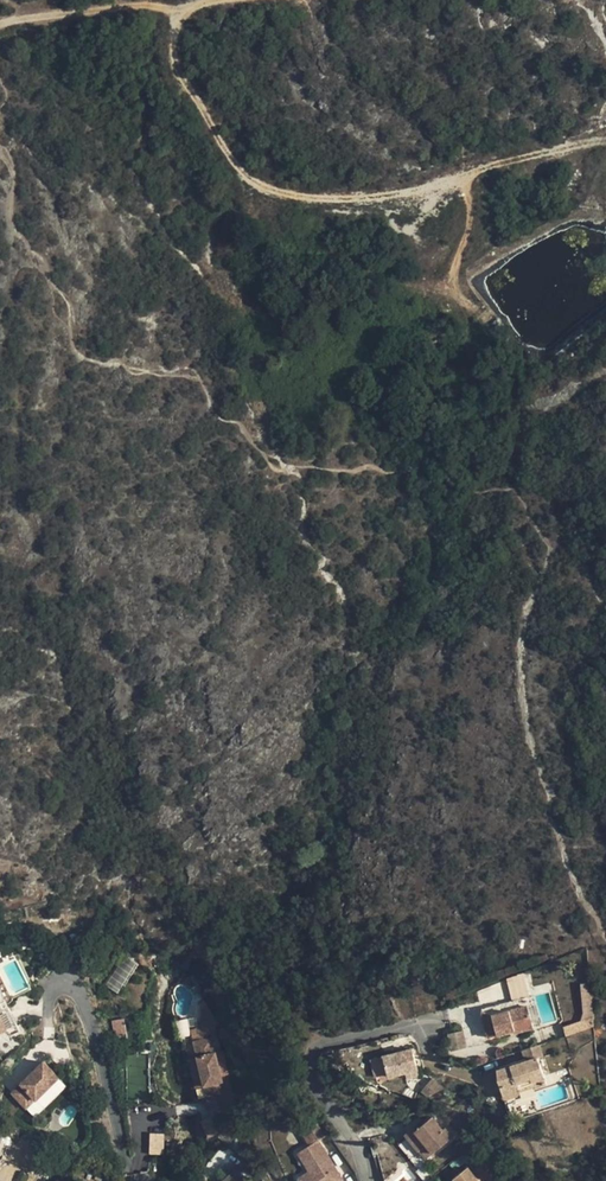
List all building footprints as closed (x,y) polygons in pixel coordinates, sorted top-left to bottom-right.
[(125,956),(105,984),(116,993),(137,964),(125,956)] [(509,999),(527,997),(524,974),(506,977),(509,999)] [(498,1016),(532,1009),(530,1000),(487,1012),(494,1039),(502,1037),(498,1016)] [(537,1031),(532,1009),(498,1016),(502,1037),(519,1033),(520,1035),(537,1031)] [(124,1018),(111,1020),(114,1036),(127,1034),(124,1018)] [(594,1026),(592,1018),(563,1028),(565,1037),(594,1026)] [(447,1034),(452,1051),(467,1047),(462,1030),(447,1034)] [(215,1033),(197,1038),(200,1053),(207,1082),(210,1098),(229,1094),(225,1075),(219,1049),(215,1033)] [(412,1043),(382,1049),(389,1069),(419,1061),(412,1043)] [(543,1044),(529,1049),(530,1053),(518,1057),(520,1063),(501,1070),(508,1091),(550,1078),(541,1054),(546,1052),(543,1044)] [(225,1048),(219,1049),(225,1075),(231,1074),(225,1048)] [(207,1082),(200,1053),(192,1055),(198,1084),(207,1082)] [(33,1100),(57,1078),(42,1062),(8,1093),(23,1108),(32,1099),(33,1100)] [(447,1083),(432,1072),(421,1085),(429,1093),(447,1083)] [(229,1094),(210,1098),(214,1113),(232,1109),(229,1094)] [(433,1159),(461,1138),(455,1128),(452,1130),(441,1118),(430,1127),(426,1123),(413,1132),(433,1159)] [(205,1135),(217,1134),(216,1119),(203,1120),(205,1135)] [(307,1145),(318,1140),(313,1129),(302,1134),(307,1145)] [(149,1133),(149,1154),(164,1154),(163,1133),(149,1133)] [(321,1139),(295,1153),(306,1172),(296,1178),(297,1180),(343,1180),(321,1139)] [(476,1172),(464,1180),(485,1180),(476,1172)]
